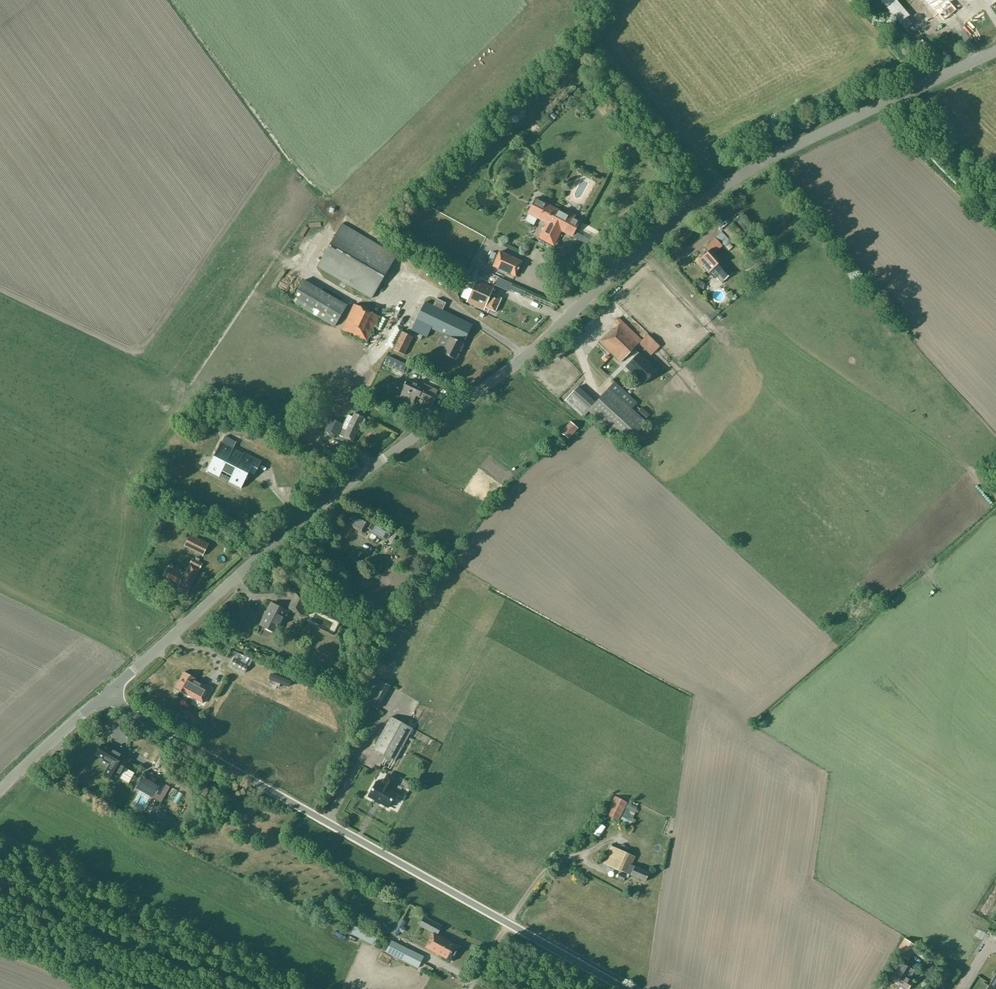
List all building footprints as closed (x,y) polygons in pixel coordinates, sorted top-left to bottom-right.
[(941,8),(933,0),(917,0),(909,7),(923,24),(921,25),(928,34),(943,21),(936,13),(941,8)] [(955,11),(966,2),(964,0),(945,0),(955,11)] [(590,98),(598,109),(602,106),(594,95),(590,98)] [(536,198),(528,213),(547,223),(539,238),(553,246),(561,231),(572,236),(580,221),(575,218),(576,215),(568,211),(567,214),(536,198)] [(342,224),(317,267),(371,299),(396,255),(342,224)] [(723,231),(732,241),(739,234),(729,225),(723,231)] [(575,238),(587,243),(589,239),(577,233),(575,238)] [(705,247),(708,251),(698,260),(709,273),(714,268),(725,280),(732,273),(714,253),(728,240),(721,233),(716,238),(705,247)] [(499,252),(493,266),(515,276),(522,262),(499,252)] [(267,277),(272,280),(278,270),(273,267),(267,277)] [(467,302),(484,309),(485,307),(495,312),(501,298),(491,293),(493,288),(496,281),(472,270),(469,277),(476,281),(467,302)] [(265,291),(269,282),(264,280),(259,288),(265,291)] [(303,280),(291,301),(334,326),(347,305),(303,280)] [(725,295),(729,300),(735,296),(730,291),(725,295)] [(460,342),(461,339),(464,340),(472,325),(442,310),(446,303),(437,298),(433,306),(425,302),(412,330),(427,337),(431,328),(450,338),(443,354),(455,360),(463,343),(460,342)] [(354,304),(342,330),(367,341),(379,316),(354,304)] [(641,340),(617,316),(613,320),(618,326),(614,330),(612,329),(600,342),(620,362),(639,344),(650,355),(659,346),(647,335),(641,340)] [(393,320),(381,336),(392,344),(404,327),(393,320)] [(402,331),(393,349),(404,355),(413,337),(402,331)] [(589,350),(598,360),(606,352),(597,343),(589,350)] [(643,384),(656,371),(639,354),(626,367),(643,384)] [(392,372),(403,377),(408,365),(397,360),(392,372)] [(595,402),(577,386),(564,400),(582,417),(588,411),(625,445),(645,422),(631,408),(637,402),(620,387),(624,384),(617,378),(595,402)] [(433,404),(437,394),(436,394),(437,390),(419,382),(418,385),(408,381),(403,390),(406,391),(403,399),(412,403),(416,395),(433,404)] [(312,416),(306,413),(304,419),(310,422),(312,416)] [(338,436),(338,435),(352,442),(364,417),(354,413),(352,417),(348,415),(344,424),(330,418),(325,430),(338,436)] [(560,432),(567,439),(577,428),(570,421),(560,432)] [(307,433),(304,438),(313,442),(315,436),(307,433)] [(260,449),(267,439),(263,436),(255,446),(260,449)] [(233,449),(221,443),(207,471),(219,478),(222,471),(232,476),(229,483),(241,489),(249,473),(254,476),(261,461),(244,452),(242,456),(232,451),(233,449)] [(291,464),(299,449),(287,444),(280,459),(291,464)] [(269,453),(272,457),(279,451),(275,447),(269,453)] [(353,513),(347,524),(362,533),(369,522),(353,513)] [(393,530),(378,521),(373,531),(387,539),(393,530)] [(190,534),(184,547),(202,556),(209,543),(190,534)] [(167,568),(163,576),(176,583),(175,586),(178,587),(177,589),(186,594),(189,589),(200,569),(199,568),(202,563),(192,558),(185,572),(173,566),(171,570),(167,568)] [(296,593),(288,608),(300,614),(308,599),(296,593)] [(280,626),(284,618),(286,619),(289,612),(271,603),(260,625),(278,634),(282,627),(280,626)] [(252,660),(237,653),(230,666),(245,673),(252,660)] [(203,702),(211,688),(195,679),(195,678),(184,672),(175,688),(186,695),(187,693),(203,702)] [(289,687),(291,681),(271,673),(269,679),(289,687)] [(369,700),(388,709),(398,687),(379,678),(369,700)] [(412,728),(391,716),(373,749),(395,760),(412,728)] [(110,749),(101,745),(96,755),(104,759),(103,760),(110,764),(104,775),(115,782),(128,759),(110,748),(110,749)] [(153,796),(155,791),(156,792),(163,781),(145,771),(138,782),(144,785),(141,790),(153,796)] [(386,776),(381,785),(376,782),(368,796),(388,807),(396,793),(391,790),(396,781),(386,776)] [(615,796),(613,800),(606,814),(618,820),(627,802),(615,796)] [(634,815),(632,813),(633,812),(625,808),(619,821),(629,826),(634,815)] [(620,871),(620,870),(645,881),(649,872),(631,865),(635,856),(611,846),(603,864),(620,871)] [(437,934),(442,926),(424,916),(419,925),(433,933),(426,945),(440,952),(440,953),(450,959),(457,946),(447,941),(446,942),(440,938),(441,936),(437,934)] [(896,952),(907,959),(916,945),(904,939),(896,952)] [(386,952),(418,968),(424,957),(392,941),(386,952)] [(920,947),(918,952),(925,955),(927,950),(920,947)] [(383,952),(380,959),(388,963),(391,956),(383,952)] [(889,978),(898,984),(896,987),(896,988),(909,988),(913,982),(909,979),(914,971),(900,961),(889,978)]
